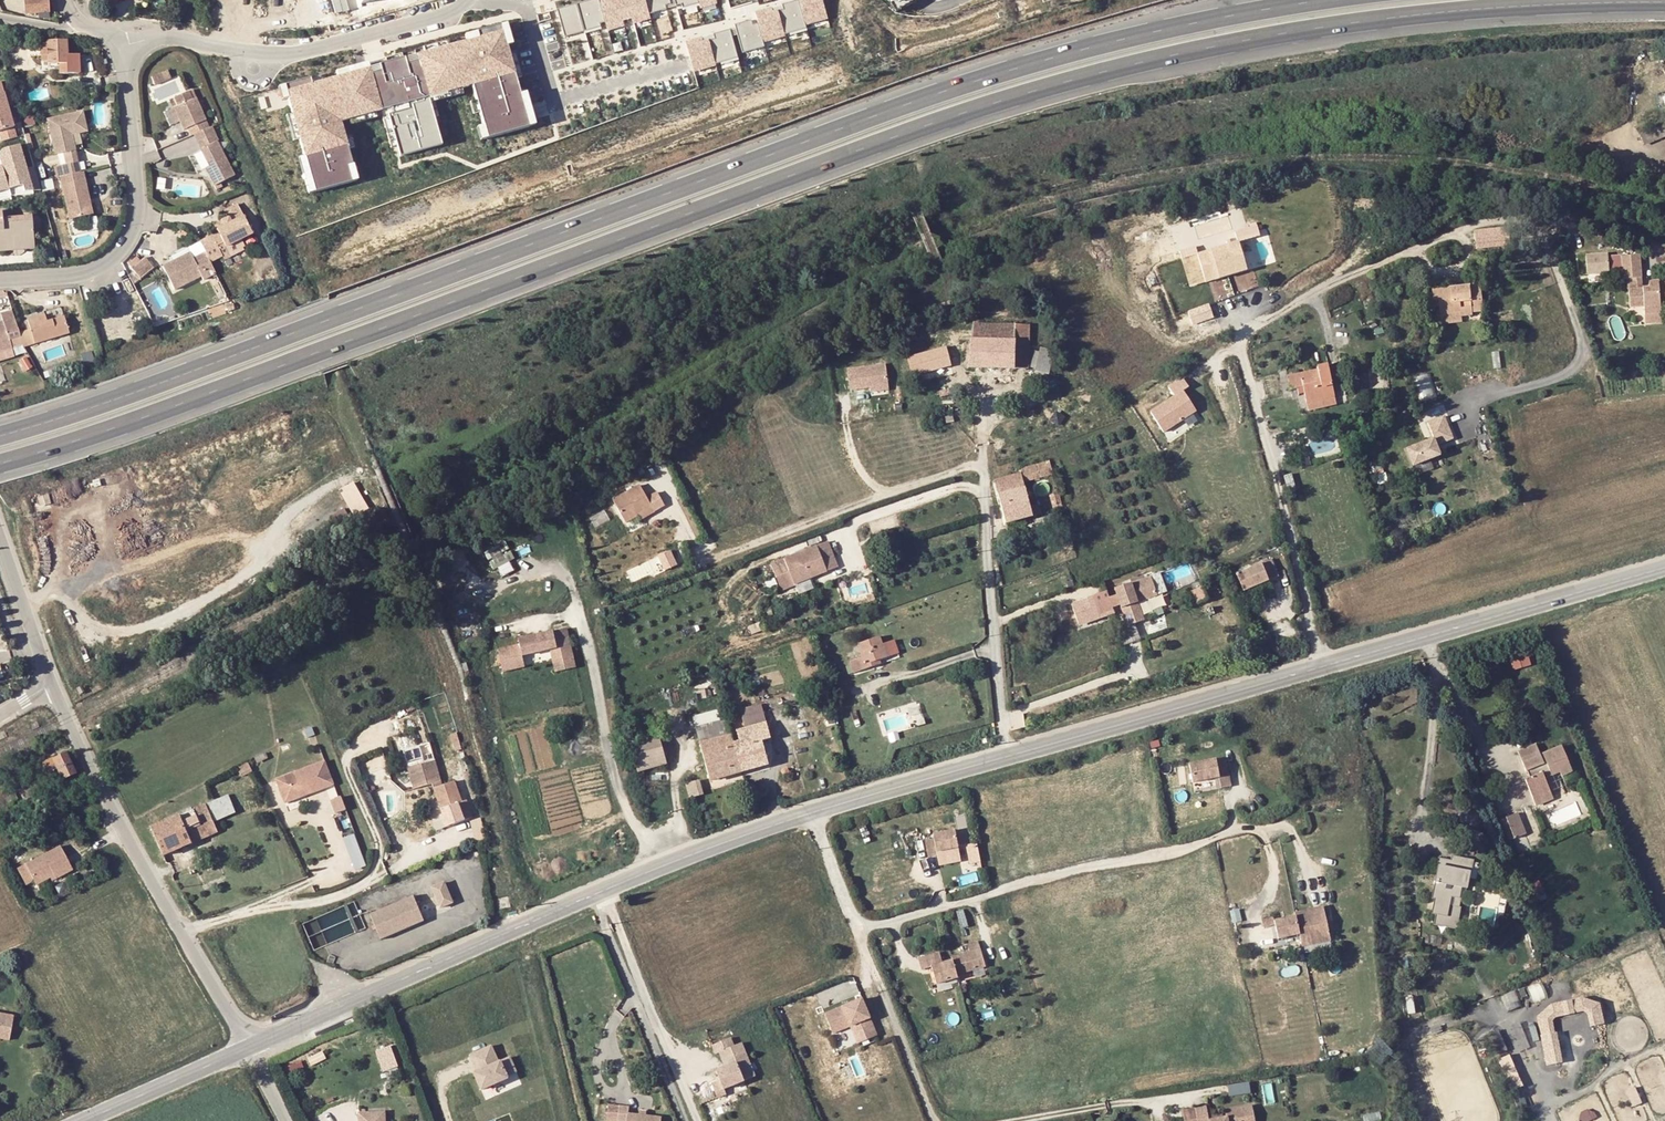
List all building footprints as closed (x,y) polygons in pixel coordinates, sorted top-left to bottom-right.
[(27,9),(41,8),(41,13),(53,13),(52,0),(26,0),(27,9)] [(577,4),(585,31),(601,27),(600,24),(606,22),(600,1),(599,0),(590,0),(577,4)] [(600,1),(606,22),(607,29),(624,24),(623,20),(627,19),(622,0),(602,0),(600,1)] [(627,19),(632,18),(633,22),(650,17),(649,14),(667,9),(666,5),(671,4),(670,0),(622,0),(627,19)] [(783,10),(778,11),(785,35),(807,29),(806,24),(799,0),(782,5),(783,10)] [(799,0),(806,24),(827,18),(822,0),(801,0),(799,0)] [(577,4),(557,9),(565,37),(585,31),(577,4)] [(755,12),(758,23),(763,41),(785,35),(778,11),(773,13),(772,8),(755,12)] [(751,20),(735,25),(743,53),(765,47),(763,41),(758,23),(753,25),(751,20)] [(509,22),(502,24),(508,44),(515,42),(511,30),(509,22)] [(311,77),(286,84),(316,191),(353,180),(349,165),(354,164),(342,120),(382,109),(393,146),(398,144),(401,155),(443,143),(430,96),(474,84),(488,137),(530,125),(508,44),(502,24),(478,30),(480,37),(419,54),(420,60),(408,63),(406,57),(381,64),(383,70),(373,73),(371,67),(313,83),(311,77)] [(715,39),(709,41),(716,64),(738,58),(730,29),(714,34),(715,39)] [(61,68),(81,68),(80,50),(68,50),(68,36),(50,36),(50,57),(61,58),(61,68)] [(702,37),(685,42),(693,70),(716,64),(709,41),(704,42),(702,37)] [(166,66),(150,74),(154,82),(170,75),(166,66)] [(1,141),(19,137),(5,78),(0,79),(0,136),(1,141)] [(191,124),(194,129),(211,121),(198,92),(190,95),(186,87),(173,93),(176,102),(183,116),(187,125),(191,124)] [(264,97),(259,99),(262,110),(267,108),(264,97)] [(179,118),(183,116),(176,102),(172,104),(179,118)] [(57,150),(66,148),(78,145),(71,121),(87,117),(83,103),(48,112),(57,150)] [(89,125),(87,117),(71,121),(78,145),(84,144),(80,128),(89,125)] [(218,130),(215,121),(197,129),(201,137),(218,130)] [(1643,136),(1647,144),(1664,135),(1664,133),(1662,126),(1643,136)] [(201,137),(204,143),(221,136),(218,130),(201,137)] [(236,173),(221,136),(204,143),(212,163),(207,166),(215,182),(236,173)] [(0,166),(0,199),(43,189),(37,165),(30,167),(24,144),(0,150),(0,151),(3,166),(0,166)] [(81,157),(78,145),(66,148),(69,159),(81,157)] [(62,161),(65,171),(83,167),(81,157),(69,159),(62,161)] [(97,208),(87,166),(83,167),(65,171),(63,172),(73,213),(97,208)] [(232,211),(234,216),(242,212),(236,199),(228,202),(232,211)] [(16,242),(15,237),(34,235),(32,207),(2,209),(2,203),(0,203),(0,243),(16,242)] [(207,244),(208,246),(212,255),(225,249),(221,240),(227,237),(229,240),(250,230),(242,212),(234,216),(232,211),(225,215),(228,223),(223,225),(203,234),(207,244)] [(228,223),(225,215),(219,217),(223,225),(228,223)] [(172,247),(175,254),(192,246),(189,239),(172,247)] [(1245,240),(1198,253),(1206,282),(1253,270),(1245,240)] [(205,274),(219,268),(212,255),(208,246),(195,252),(192,246),(175,254),(164,259),(177,282),(203,270),(205,274)] [(1633,271),(1630,249),(1609,252),(1613,274),(1616,274),(1633,271)] [(146,251),(133,262),(142,272),(155,261),(146,251)] [(1616,274),(1618,286),(1635,284),(1633,271),(1616,274)] [(1635,284),(1618,286),(1622,308),(1637,306),(1638,314),(1655,311),(1654,306),(1664,304),(1664,277),(1650,280),(1650,281),(1635,284)] [(1439,304),(1440,312),(1460,310),(1485,306),(1482,283),(1433,287),(1434,304),(1439,304)] [(972,332),(959,332),(958,341),(969,341),(968,360),(1028,362),(1028,360),(1034,360),(1035,349),(1029,349),(1029,317),(1007,316),(1007,304),(973,303),(972,332)] [(44,304),(28,310),(36,334),(70,322),(64,305),(47,311),(44,304)] [(1192,323),(1215,319),(1212,304),(1190,308),(1192,323)] [(1461,316),(1460,310),(1440,312),(1441,318),(1461,316)] [(23,334),(18,318),(6,322),(3,312),(0,313),(0,338),(10,334),(11,338),(23,334)] [(936,342),(924,347),(925,350),(908,355),(915,370),(951,357),(947,342),(937,345),(936,342)] [(1341,353),(1320,358),(1321,360),(1291,368),(1294,379),(1306,376),(1310,393),(1338,386),(1348,383),(1341,353)] [(848,368),(851,392),(891,387),(887,362),(848,368)] [(1431,372),(1415,376),(1423,402),(1439,397),(1431,372)] [(1175,397),(1152,409),(1164,431),(1201,412),(1184,378),(1169,386),(1175,397)] [(1312,401),(1340,394),(1338,386),(1310,393),(1312,401)] [(1054,432),(1063,428),(1045,398),(1040,401),(1054,432)] [(953,406),(945,409),(947,415),(955,412),(953,406)] [(1420,429),(1395,443),(1404,458),(1428,445),(1420,429)] [(1023,475),(1054,466),(1050,452),(1020,462),(1021,464),(993,472),(1005,517),(1041,508),(1037,497),(1034,498),(1035,501),(1031,502),(1023,475)] [(356,480),(341,488),(355,516),(370,508),(356,480)] [(659,490),(649,495),(642,482),(614,498),(628,522),(642,514),(644,518),(668,505),(659,490)] [(1055,504),(1064,501),(1060,487),(1051,490),(1055,504)] [(775,556),(781,569),(794,564),(799,576),(831,563),(821,538),(775,556)] [(667,570),(680,564),(673,549),(660,555),(667,570)] [(659,555),(629,569),(635,581),(665,566),(659,555)] [(1281,571),(1273,555),(1240,572),(1248,588),(1281,571)] [(794,564),(781,569),(785,582),(799,576),(794,564)] [(1115,590),(1073,602),(1079,624),(1124,611),(1128,625),(1147,619),(1142,601),(1161,595),(1155,575),(1114,588),(1115,590)] [(564,615),(516,626),(517,632),(520,642),(548,636),(554,635),(558,651),(560,650),(562,657),(573,654),(569,637),(564,615)] [(884,650),(893,647),(889,634),(886,635),(883,628),(861,636),(865,648),(853,652),(857,663),(885,653),(884,650)] [(517,632),(508,634),(513,655),(522,653),(520,642),(517,632)] [(500,658),(513,655),(508,634),(495,636),(500,658)] [(553,659),(562,657),(560,650),(558,651),(554,635),(548,636),(553,659)] [(1530,652),(1511,658),(1514,669),(1534,664),(1530,652)] [(738,729),(730,731),(739,762),(766,756),(765,751),(770,750),(769,745),(764,747),(761,736),(770,733),(762,698),(740,702),(744,718),(735,721),(738,729)] [(739,762),(730,731),(722,701),(691,709),(707,771),(739,762)] [(639,744),(629,747),(632,761),(658,754),(655,740),(653,740),(651,732),(641,735),(642,737),(637,738),(639,744)] [(448,774),(432,738),(407,749),(424,786),(436,780),(445,799),(450,797),(458,814),(477,805),(469,788),(466,789),(457,771),(448,774)] [(74,766),(64,744),(40,756),(45,766),(55,761),(60,772),(74,766)] [(1559,766),(1568,763),(1560,746),(1543,753),(1545,757),(1541,759),(1536,745),(1519,752),(1526,771),(1528,770),(1532,768),(1536,776),(1531,778),(1526,780),(1535,800),(1551,793),(1544,778),(1561,771),(1559,766)] [(1203,753),(1204,760),(1213,759),(1212,752),(1203,753)] [(1206,771),(1208,782),(1218,780),(1213,759),(1204,760),(1203,753),(1176,759),(1180,777),(1206,771)] [(797,759),(790,762),(793,768),(800,765),(797,759)] [(275,779),(284,802),(333,784),(324,760),(275,779)] [(247,762),(238,766),(243,776),(252,772),(247,762)] [(1562,774),(1572,771),(1568,763),(1559,766),(1561,771),(1562,774)] [(695,765),(685,768),(688,777),(698,774),(695,765)] [(1532,768),(1528,770),(1531,778),(1536,776),(1532,768)] [(687,783),(691,797),(705,793),(701,779),(687,783)] [(412,790),(405,790),(407,805),(414,804),(412,790)] [(1551,793),(1535,800),(1537,806),(1553,799),(1551,793)] [(333,799),(337,813),(348,809),(344,796),(333,799)] [(206,837),(205,833),(216,828),(206,804),(151,826),(163,855),(206,837)] [(15,815),(17,821),(25,818),(21,812),(15,815)] [(1525,834),(1516,814),(1506,818),(1515,838),(1525,834)] [(483,818),(474,819),(476,839),(484,838),(483,818)] [(941,829),(942,833),(933,835),(936,852),(953,848),(952,845),(966,841),(962,824),(941,829)] [(1473,850),(1476,832),(1467,827),(1463,848),(1473,850)] [(357,869),(368,865),(356,833),(345,837),(357,869)] [(66,857),(57,838),(16,857),(23,873),(31,870),(33,873),(49,865),(51,870),(69,862),(66,857)] [(1462,898),(1468,867),(1469,861),(1453,858),(1452,862),(1440,860),(1433,896),(1435,896),(1432,911),(1437,911),(1436,923),(1455,927),(1459,909),(1448,907),(1449,896),(1462,898)] [(443,881),(432,886),(441,906),(452,901),(443,881)] [(369,915),(379,938),(423,919),(413,896),(369,915)] [(1316,923),(1313,917),(1322,913),(1317,898),(1288,906),(1290,910),(1269,916),(1268,913),(1256,917),(1259,923),(1270,920),(1275,934),(1295,927),(1299,940),(1327,931),(1324,921),(1316,923)] [(912,951),(917,962),(927,958),(933,975),(954,967),(952,963),(980,952),(974,936),(945,947),(946,950),(937,953),(933,943),(912,951)] [(942,991),(961,985),(959,979),(940,985),(942,991)] [(865,1034),(880,1028),(864,992),(830,1006),(837,1021),(852,1015),(853,1019),(858,1017),(865,1034)] [(1585,997),(1537,1008),(1549,1065),(1566,1061),(1557,1016),(1588,1010),(1585,997)] [(10,1011),(0,1009),(0,1035),(4,1036),(10,1011)] [(838,1025),(853,1019),(852,1015),(837,1021),(838,1025)] [(861,1036),(865,1034),(858,1017),(853,1019),(861,1036)] [(735,1034),(732,1026),(714,1033),(717,1042),(721,1040),(727,1054),(718,1059),(721,1068),(713,1071),(719,1085),(728,1082),(726,1077),(756,1064),(743,1031),(735,1034)] [(513,1054),(501,1059),(494,1043),(469,1053),(483,1089),(521,1073),(513,1054)] [(384,1071),(401,1065),(394,1044),(376,1051),(384,1071)] [(1511,1053),(1500,1058),(1514,1088),(1525,1083),(1511,1053)] [(1219,1095),(1218,1118),(1230,1118),(1230,1120),(1268,1120),(1274,1120),(1272,1100),(1248,1102),(1248,1108),(1243,1108),(1230,1108),(1230,1097),(1229,1094),(1219,1095)] [(1206,1119),(1218,1118),(1219,1095),(1206,1095),(1206,1119)] [(1230,1097),(1230,1108),(1243,1108),(1243,1103),(1235,1103),(1235,1097),(1230,1097)] [(370,1104),(351,1105),(351,1120),(370,1120),(370,1104)] [(370,1120),(379,1120),(378,1104),(370,1104),(370,1120)] [(617,1120),(619,1106),(607,1105),(605,1119),(617,1120)] [(661,1115),(627,1112),(627,1107),(619,1106),(617,1120),(623,1120),(661,1120),(661,1115)]
